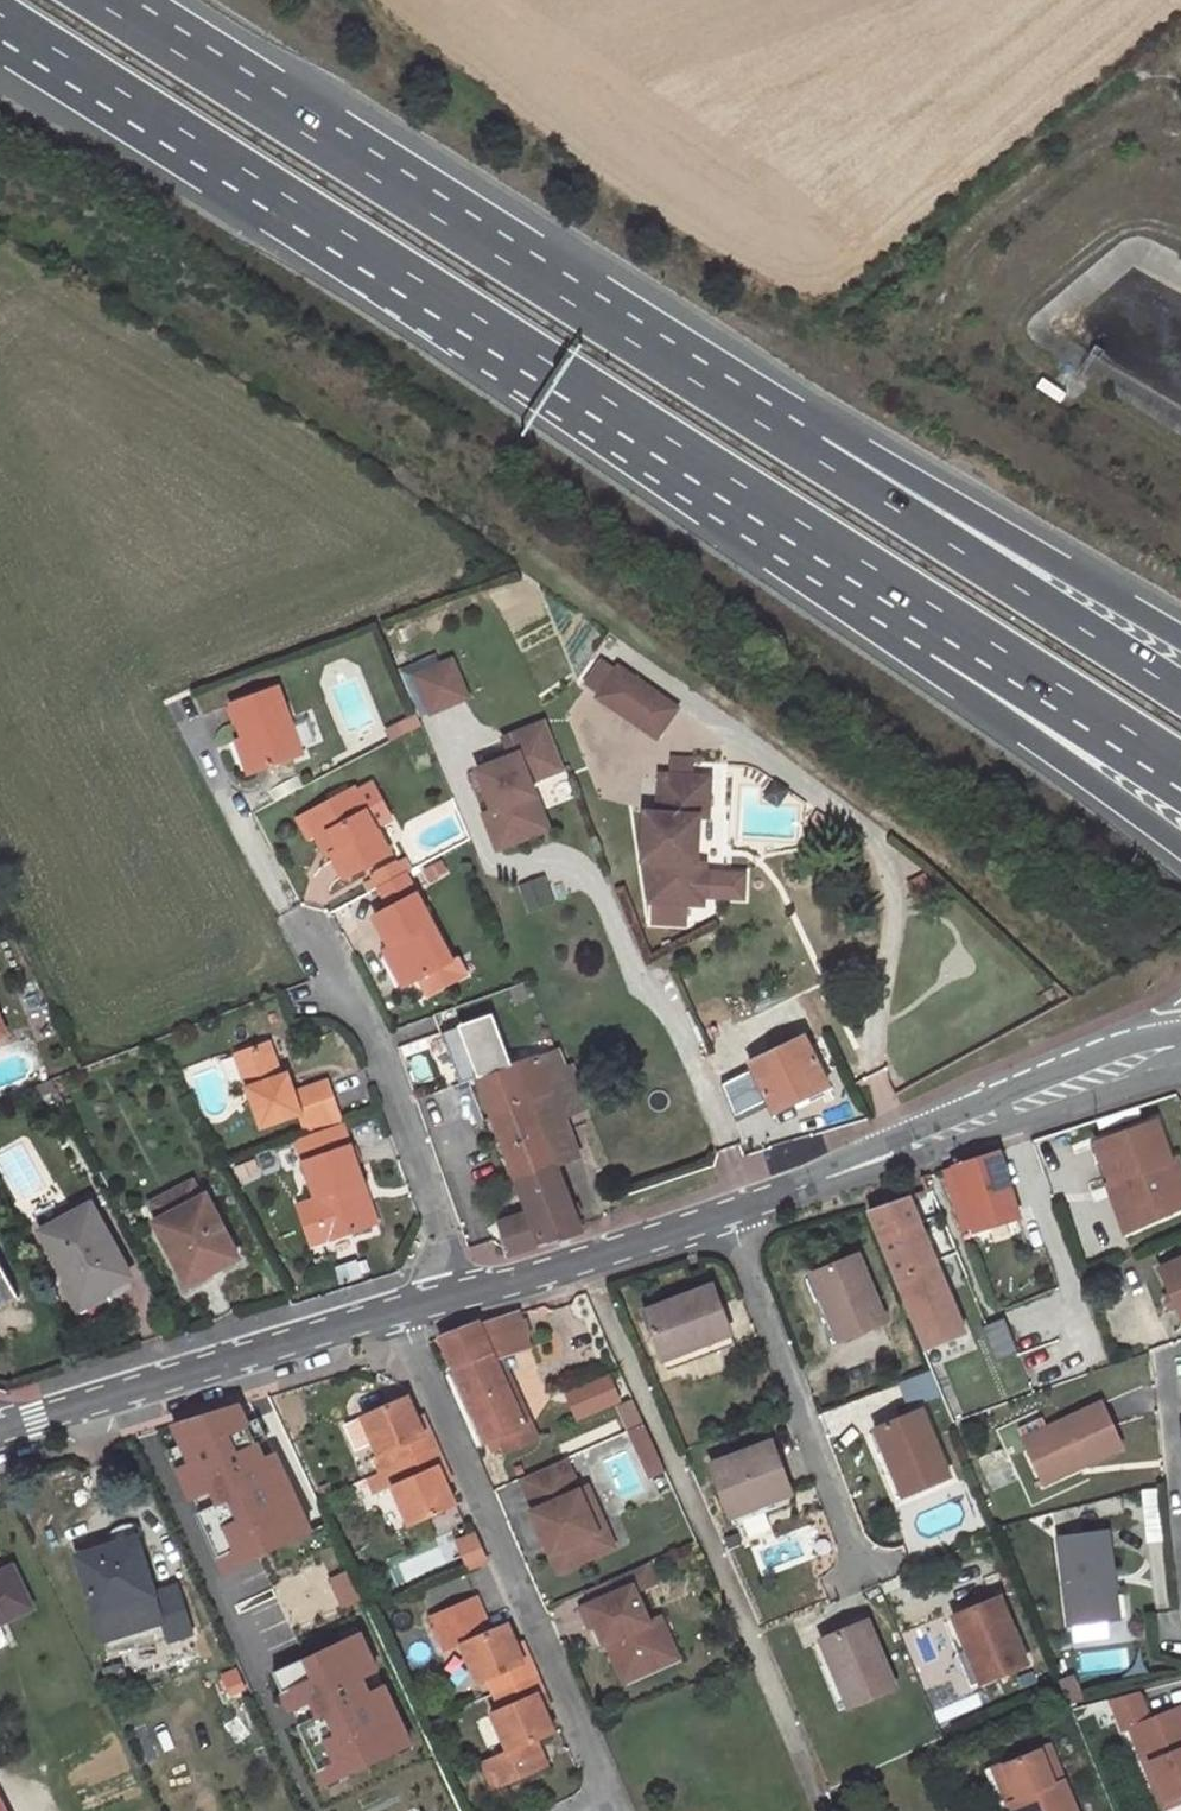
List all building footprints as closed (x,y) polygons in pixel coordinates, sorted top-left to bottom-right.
[(605,656),(587,683),(601,693),(600,695),(657,734),(678,703),(620,664),(619,666),(605,656)] [(457,658),(420,673),(435,710),(472,695),(457,658)] [(309,753),(282,685),(234,705),(249,740),(262,773),(309,753)] [(566,759),(551,719),(508,736),(512,747),(515,754),(505,758),(481,766),(497,807),(488,811),(501,847),(530,836),(517,802),(540,793),(534,779),(550,773),(547,766),(566,759)] [(240,744),(254,776),(262,773),(249,740),(240,744)] [(512,747),(502,751),(505,758),(515,754),(512,747)] [(566,759),(547,766),(550,773),(569,766),(566,759)] [(647,809),(644,857),(654,857),(651,897),(695,899),(703,892),(705,867),(697,857),(699,811),(709,802),(709,773),(661,770),(658,810),(647,809)] [(323,809),(345,852),(337,855),(349,880),(394,857),(360,790),(323,809)] [(553,827),(540,793),(517,802),(530,836),(553,827)] [(345,852),(323,809),(312,815),(333,857),(337,855),(345,852)] [(378,875),(385,888),(414,873),(408,861),(397,867),(396,866),(378,875)] [(745,871),(705,867),(703,892),(742,896),(745,871)] [(399,949),(417,986),(455,967),(421,897),(379,918),(395,951),(399,949)] [(417,986),(399,949),(395,951),(392,953),(410,989),(417,986)] [(556,1161),(578,1153),(563,1113),(580,1106),(566,1070),(558,1051),(553,1053),(546,1036),(508,1050),(493,1016),(449,1033),(457,1053),(467,1049),(478,1076),(479,1076),(530,1212),(499,1223),(509,1255),(581,1233),(556,1161)] [(828,1086),(806,1038),(751,1064),(774,1112),(828,1086)] [(236,1055),(262,1128),(298,1116),(302,1127),(336,1116),(326,1085),(294,1095),(287,1076),(281,1077),(269,1044),(236,1055)] [(434,1076),(430,1068),(410,1076),(415,1090),(432,1082),(430,1078),(434,1076)] [(585,1104),(571,1068),(566,1070),(580,1106),(585,1104)] [(305,1137),(340,1125),(336,1116),(302,1127),(305,1137)] [(1113,1186),(1124,1182),(1142,1228),(1163,1218),(1160,1210),(1180,1202),(1180,1165),(1178,1158),(1172,1161),(1156,1122),(1097,1146),(1113,1186)] [(305,1137),(293,1141),(301,1164),(348,1147),(340,1125),(305,1137)] [(368,1228),(354,1187),(361,1184),(348,1147),(301,1164),(315,1201),(297,1207),(312,1248),(368,1228)] [(973,1224),(974,1228),(1018,1214),(1000,1154),(956,1168),(971,1216),(973,1224)] [(956,1168),(945,1171),(960,1219),(971,1216),(956,1168)] [(149,1203),(158,1221),(202,1199),(193,1180),(149,1203)] [(1113,1186),(1109,1187),(1128,1235),(1142,1228),(1124,1182),(1113,1186)] [(375,1225),(361,1184),(354,1187),(368,1228),(375,1225)] [(910,1196),(869,1210),(928,1350),(965,1334),(910,1196)] [(158,1221),(155,1222),(187,1284),(237,1259),(205,1198),(202,1199),(158,1221)] [(1163,1218),(1180,1209),(1180,1202),(1160,1210),(1163,1218)] [(131,1276),(91,1205),(42,1232),(82,1303),(131,1276)] [(973,1224),(971,1216),(960,1219),(963,1228),(973,1224)] [(826,1295),(845,1341),(886,1324),(857,1255),(812,1274),(821,1297),(826,1295)] [(1162,1267),(1172,1289),(1166,1302),(1180,1308),(1180,1259),(1162,1267)] [(0,1265),(0,1292),(12,1286),(0,1265)] [(12,1286),(0,1292),(0,1304),(17,1295),(12,1286)] [(682,1346),(727,1328),(712,1286),(643,1312),(662,1360),(684,1351),(682,1346)] [(814,1300),(833,1346),(845,1341),(826,1295),(821,1297),(814,1300)] [(440,1338),(485,1440),(496,1436),(504,1452),(534,1439),(528,1421),(523,1424),(493,1359),(498,1357),(530,1348),(520,1314),(479,1327),(477,1324),(440,1338)] [(1006,1317),(984,1326),(997,1357),(1019,1348),(1006,1317)] [(688,1362),(734,1344),(727,1328),(682,1346),(684,1351),(688,1362)] [(523,1424),(528,1421),(498,1357),(493,1359),(523,1424)] [(928,1371),(900,1381),(909,1405),(937,1395),(928,1371)] [(406,1397),(359,1417),(369,1441),(376,1455),(386,1451),(393,1467),(435,1448),(427,1431),(422,1433),(415,1417),(406,1397)] [(643,1424),(632,1399),(618,1405),(629,1429),(643,1424)] [(312,1531),(279,1452),(265,1458),(242,1402),(169,1433),(224,1567),(312,1531)] [(1041,1483),(1117,1448),(1097,1405),(1042,1430),(1047,1440),(1025,1450),(1041,1483)] [(890,1449),(909,1495),(950,1478),(922,1410),(876,1428),(886,1451),(890,1449)] [(420,1415),(415,1417),(422,1433),(427,1431),(420,1415)] [(359,1417),(344,1423),(355,1447),(369,1441),(359,1417)] [(643,1424),(629,1429),(643,1461),(657,1455),(643,1424)] [(1025,1450),(1047,1440),(1042,1430),(1020,1440),(1025,1450)] [(727,1510),(764,1496),(767,1502),(789,1494),(770,1442),(710,1464),(727,1510)] [(390,1486),(406,1523),(452,1503),(443,1483),(436,1467),(442,1464),(435,1448),(393,1467),(399,1482),(390,1486)] [(909,1495),(890,1449),(886,1451),(877,1454),(896,1500),(909,1495)] [(563,1458),(519,1477),(533,1509),(530,1510),(556,1569),(591,1554),(583,1536),(603,1527),(585,1486),(577,1490),(563,1458)] [(436,1467),(443,1483),(449,1481),(442,1464),(436,1467)] [(733,1524),(769,1510),(767,1502),(764,1496),(727,1510),(728,1511),(733,1524)] [(603,1527),(583,1536),(591,1554),(611,1546),(603,1527)] [(1056,1537),(1067,1623),(1107,1618),(1102,1572),(1110,1571),(1104,1531),(1056,1537)] [(110,1542),(111,1546),(113,1552),(136,1545),(143,1544),(139,1533),(110,1542)] [(481,1533),(459,1538),(466,1570),(489,1564),(481,1533)] [(111,1546),(78,1555),(103,1636),(159,1618),(163,1629),(165,1637),(189,1630),(175,1584),(151,1592),(136,1545),(113,1552),(111,1546)] [(617,1591),(580,1607),(589,1626),(595,1623),(603,1642),(606,1641),(623,1680),(668,1661),(650,1619),(648,1620),(632,1584),(652,1575),(647,1562),(612,1579),(617,1591)] [(0,1571),(0,1623),(33,1607),(13,1565),(0,1571)] [(1102,1572),(1107,1618),(1117,1617),(1110,1571),(1102,1572)] [(1027,1664),(1000,1598),(955,1617),(963,1637),(969,1635),(988,1680),(1027,1664)] [(473,1599),(427,1619),(442,1652),(459,1645),(475,1683),(484,1679),(491,1695),(535,1677),(527,1660),(521,1663),(514,1647),(506,1626),(488,1632),(473,1599)] [(659,1615),(650,1619),(668,1661),(677,1657),(659,1615)] [(159,1618),(103,1636),(106,1649),(163,1629),(159,1618)] [(837,1658),(856,1703),(896,1685),(868,1618),(822,1638),(832,1660),(837,1658)] [(327,1623),(268,1650),(281,1679),(291,1674),(298,1688),(323,1741),(304,1750),(321,1785),(392,1753),(376,1718),(372,1720),(327,1623)] [(8,1642),(0,1624),(0,1646),(8,1642)] [(954,1641),(973,1687),(988,1680),(969,1635),(963,1637),(954,1641)] [(521,1645),(514,1647),(521,1663),(527,1660),(521,1645)] [(821,1665),(840,1710),(856,1703),(837,1658),(832,1660),(821,1665)] [(122,1663),(103,1669),(108,1687),(127,1682),(122,1663)] [(291,1674),(281,1679),(288,1693),(298,1688),(291,1674)] [(489,1715),(505,1752),(482,1763),(495,1793),(547,1771),(534,1740),(552,1732),(542,1711),(535,1695),(542,1692),(535,1677),(491,1695),(498,1711),(489,1715)] [(1074,1678),(1061,1682),(1070,1703),(1083,1700),(1074,1678)] [(542,1711),(548,1708),(542,1692),(535,1695),(542,1711)] [(1129,1726),(1145,1763),(1151,1761),(1168,1802),(1180,1796),(1180,1705),(1148,1718),(1144,1710),(1128,1716),(1131,1725),(1129,1726)] [(1002,1763),(1002,1761),(986,1767),(1000,1804),(1011,1800),(1015,1810),(1076,1810),(1048,1745),(1002,1763)]
